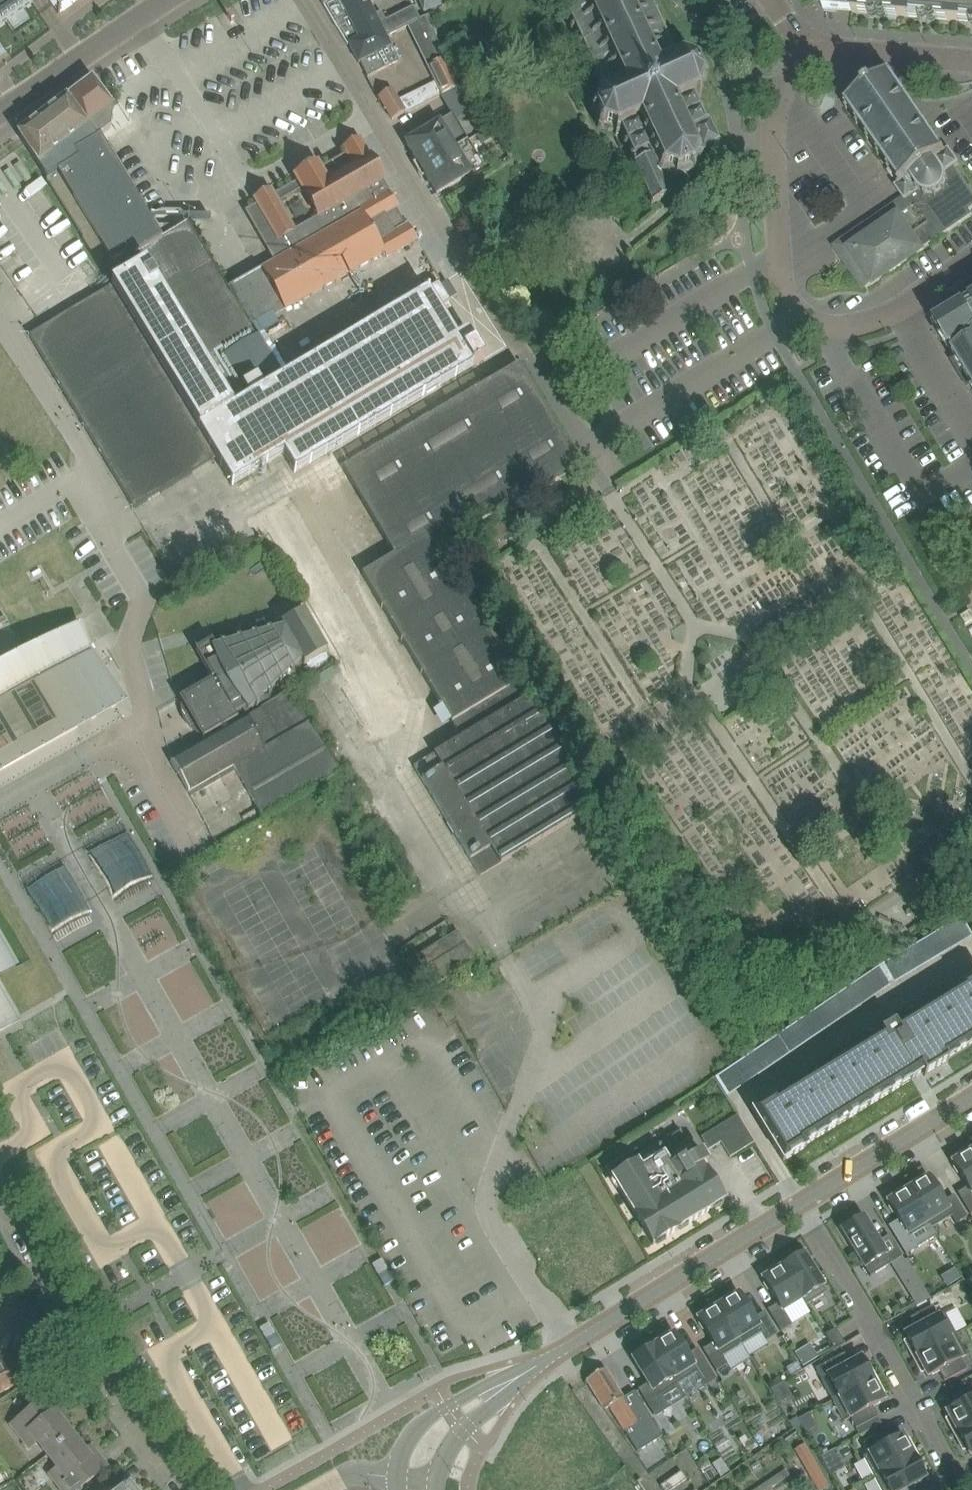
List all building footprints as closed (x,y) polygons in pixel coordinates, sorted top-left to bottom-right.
[(32,4),(33,3),(32,2),(31,0),(0,0),(0,26),(32,4)] [(49,0),(48,1),(50,3),(58,15),(70,6),(72,5),(72,4),(78,0),(48,0),(49,0)] [(359,63),(360,63),(368,78),(399,62),(390,44),(387,37),(375,15),(370,4),(368,0),(321,0),(324,6),(337,28),(347,46),(349,44),(359,63)] [(424,13),(430,11),(436,8),(450,3),(449,0),(419,0),(424,13)] [(714,157),(721,154),(717,145),(720,144),(709,120),(705,121),(694,96),(696,95),(700,98),(702,96),(699,92),(703,88),(703,80),(708,80),(708,76),(703,77),(702,70),(697,65),(701,62),(698,59),(694,63),(690,58),(683,58),(683,54),(679,54),(679,59),(677,60),(649,0),(557,0),(558,3),(561,1),(565,10),(562,12),(563,15),(567,13),(573,27),(569,28),(571,31),(574,30),(580,43),(577,44),(579,47),(582,46),(588,59),(585,61),(586,64),(589,62),(595,75),(592,77),(594,80),(597,79),(604,94),(602,94),(598,91),(596,94),(599,97),(594,102),(595,109),(590,109),(590,113),(595,113),(595,119),(600,124),(597,127),(600,130),(603,127),(608,131),(615,131),(615,135),(619,135),(619,130),(620,130),(626,142),(623,144),(624,147),(628,145),(632,155),(629,157),(651,205),(670,197),(666,189),(671,187),(671,181),(675,181),(676,183),(679,183),(679,181),(689,180),(695,174),(696,175),(699,172),(697,171),(703,164),(703,155),(705,155),(705,151),(708,150),(712,158),(714,157)] [(824,10),(971,22),(971,0),(818,0),(824,10)] [(381,12),(375,15),(387,37),(407,27),(421,20),(420,19),(414,6),(386,20),(381,12)] [(427,67),(434,83),(441,96),(459,87),(444,59),(443,59),(427,67)] [(848,106),(846,108),(847,110),(849,108),(859,121),(856,123),(857,125),(860,123),(869,137),(867,138),(868,140),(871,138),(880,152),(877,154),(879,155),(881,154),(890,167),(888,169),(889,171),(888,171),(893,179),(897,176),(901,182),(896,186),(896,187),(906,201),(905,202),(881,218),(883,220),(877,227),(873,223),(867,228),(838,248),(839,248),(867,289),(971,216),(971,214),(970,211),(971,209),(971,191),(955,167),(959,164),(949,150),(946,152),(946,151),(943,153),(934,139),(936,138),(935,136),(933,138),(923,124),(926,122),(925,121),(922,122),(913,109),(915,107),(914,105),(911,107),(902,94),(905,92),(904,90),(901,92),(892,79),(894,77),(893,75),(890,77),(890,76),(890,77),(888,74),(887,75),(886,75),(888,78),(876,86),(875,86),(873,87),(873,88),(865,94),(865,93),(864,94),(864,93),(862,95),(862,96),(850,104),(848,102),(847,103),(848,105),(848,106)] [(17,136),(48,179),(81,155),(79,152),(100,137),(111,129),(114,107),(92,78),(56,106),(55,105),(51,104),(45,109),(45,113),(46,114),(17,136)] [(465,84),(459,87),(441,96),(440,96),(456,123),(480,108),(465,84)] [(392,89),(379,97),(392,120),(405,112),(399,101),(398,100),(392,89)] [(423,89),(399,101),(405,112),(405,114),(429,102),(423,89)] [(439,123),(406,143),(414,156),(417,162),(426,176),(429,181),(436,194),(437,195),(470,174),(482,167),(456,123),(451,116),(439,123)] [(149,217),(100,137),(79,152),(81,155),(48,179),(47,180),(83,238),(81,239),(105,277),(165,244),(152,222),(155,219),(155,217),(149,217)] [(273,196),(271,191),(255,200),(258,205),(245,212),(274,263),(232,288),(231,288),(232,289),(231,290),(252,324),(282,306),(285,311),(384,253),(387,258),(399,251),(416,241),(417,242),(418,241),(408,224),(406,226),(403,221),(401,222),(397,214),(399,213),(396,208),(398,207),(392,196),(389,191),(389,192),(383,181),(370,158),(360,140),(344,149),(347,153),(341,157),(333,161),(331,162),(320,169),(317,165),(300,174),(296,177),(298,181),(273,196)] [(165,244),(105,277),(198,430),(284,378),(252,324),(231,290),(229,291),(190,227),(188,223),(181,227),(185,232),(165,244)] [(426,288),(440,279),(428,258),(413,267),(426,288)] [(71,310),(29,336),(134,509),(216,459),(198,430),(105,277),(65,301),(71,310)] [(198,430),(216,459),(232,485),(284,454),(295,473),(343,444),(358,435),(483,360),(438,286),(402,307),(284,378),(198,430)] [(970,301),(971,303),(966,306),(965,305),(934,323),(951,352),(952,351),(955,355),(954,355),(955,358),(971,385),(971,300),(970,301)] [(369,454),(354,463),(343,469),(394,555),(439,543),(582,470),(519,364),(485,385),(369,454)] [(259,526),(270,546),(373,722),(408,702),(290,499),(255,519),(259,526)] [(439,543),(394,555),(362,575),(461,738),(532,696),(439,543)] [(494,590),(487,578),(472,588),(479,599),(494,590)] [(203,739),(220,729),(237,719),(237,718),(248,712),(245,706),(301,659),(304,665),(327,651),(304,611),(302,612),(299,607),(283,617),(285,622),(281,624),(284,630),(270,633),(269,630),(267,631),(269,634),(255,638),(254,635),(252,635),(254,638),(240,642),(239,639),(237,639),(238,642),(225,646),(224,643),(222,644),(224,646),(216,648),(212,641),(195,651),(212,680),(180,699),(179,699),(182,704),(182,711),(184,718),(185,721),(187,723),(189,726),(192,729),(196,732),(200,734),(203,739)] [(83,622),(28,650),(0,665),(0,779),(23,766),(127,703),(92,651),(83,622)] [(261,709),(262,710),(171,762),(189,793),(234,768),(263,819),(336,776),(288,692),(261,709)] [(598,805),(532,696),(461,738),(414,767),(480,877),(598,805)] [(771,862),(789,847),(773,829),(756,845),(771,862)] [(458,931),(409,961),(427,991),(476,961),(458,931)] [(752,1112),(757,1120),(778,1153),(783,1161),(793,1155),(807,1147),(806,1145),(817,1138),(825,1133),(838,1125),(846,1120),(860,1112),(867,1107),(881,1098),(889,1094),(902,1085),(910,1081),(912,1079),(911,1078),(921,1072),(924,1077),(948,1062),(947,1060),(971,1045),(971,979),(958,988),(960,990),(963,996),(900,1035),(897,1029),(894,1024),(880,1033),(882,1036),(886,1041),(781,1106),(777,1100),(776,1097),(752,1112)] [(17,1019),(0,988),(0,1028),(17,1019)] [(754,1143),(737,1116),(701,1138),(709,1150),(721,1143),(730,1158),(754,1143)] [(687,1224),(713,1208),(724,1202),(709,1178),(715,1175),(708,1163),(701,1152),(696,1156),(680,1131),(678,1132),(682,1138),(673,1143),(669,1137),(655,1146),(635,1159),(631,1152),(611,1165),(612,1167),(613,1166),(618,1175),(612,1179),(653,1245),(678,1230),(675,1224),(683,1219),(687,1224)] [(971,1147),(956,1156),(958,1159),(952,1163),(967,1187),(957,1194),(970,1215),(971,1214),(971,1149),(971,1147)] [(921,1177),(906,1187),(930,1226),(929,1226),(931,1229),(951,1216),(956,1224),(967,1217),(954,1196),(944,1202),(928,1177),(923,1181),(921,1177)] [(930,1226),(906,1187),(891,1196),(893,1199),(887,1202),(903,1227),(892,1233),(906,1255),(917,1248),(911,1237),(929,1226),(930,1226)] [(856,1218),(839,1228),(851,1247),(852,1247),(870,1277),(902,1257),(889,1235),(878,1242),(863,1217),(858,1221),(856,1218)] [(803,1299),(802,1300),(806,1306),(827,1293),(803,1254),(798,1257),(796,1254),(781,1264),(803,1299)] [(373,1265),(385,1287),(396,1281),(384,1259),(373,1265)] [(802,1300),(803,1299),(781,1264),(766,1273),(768,1276),(762,1279),(777,1304),(767,1310),(781,1332),(792,1325),(783,1311),(802,1300)] [(929,1298),(919,1282),(908,1289),(918,1305),(929,1298)] [(731,1294),(716,1303),(742,1345),(761,1333),(766,1341),(777,1334),(764,1312),(754,1318),(739,1294),(733,1297),(731,1294)] [(703,1316),(698,1319),(713,1344),(703,1350),(716,1372),(727,1365),(731,1371),(750,1359),(749,1357),(742,1345),(716,1303),(701,1313),(703,1316)] [(904,1342),(913,1358),(956,1335),(944,1313),(938,1317),(932,1306),(910,1318),(916,1328),(905,1335),(908,1340),(904,1342)] [(283,1344),(270,1322),(260,1328),(272,1350),(283,1344)] [(825,1335),(834,1351),(845,1344),(835,1329),(825,1335)] [(651,1343),(677,1385),(696,1373),(705,1387),(716,1380),(697,1349),(687,1355),(674,1334),(668,1337),(667,1334),(651,1343)] [(967,1356),(956,1335),(913,1358),(921,1373),(924,1372),(927,1377),(939,1371),(944,1382),(966,1370),(961,1359),(967,1356)] [(677,1385),(651,1343),(636,1352),(638,1356),(633,1359),(648,1384),(638,1390),(651,1412),(663,1404),(658,1397),(677,1385)] [(794,1353),(802,1366),(819,1356),(811,1343),(794,1353)] [(815,1369),(832,1401),(875,1378),(867,1362),(864,1364),(861,1358),(849,1364),(844,1354),(815,1369)] [(14,1386),(1,1362),(0,1363),(0,1393),(14,1386)] [(605,1369),(586,1381),(604,1410),(609,1407),(637,1452),(662,1437),(635,1392),(623,1399),(616,1386),(605,1369)] [(875,1378),(832,1401),(844,1422),(850,1419),(856,1429),(878,1417),(872,1407),(884,1401),(881,1395),(884,1393),(875,1378)] [(946,1412),(949,1418),(946,1419),(954,1435),(971,1426),(971,1385),(952,1395),(958,1406),(946,1412)] [(37,1442),(47,1455),(73,1435),(55,1412),(61,1408),(50,1394),(11,1425),(29,1448),(37,1442)] [(954,1435),(963,1451),(966,1449),(969,1455),(971,1453),(971,1426),(954,1435)] [(874,1478),(917,1455),(909,1440),(906,1441),(902,1436),(891,1442),(885,1431),(863,1443),(869,1454),(863,1457),(874,1478)] [(47,1455),(57,1468),(65,1478),(57,1484),(62,1489),(78,1489),(91,1479),(107,1467),(96,1454),(91,1458),(85,1450),(73,1435),(47,1455)] [(794,1449),(817,1489),(821,1489),(828,1486),(803,1443),(794,1449)] [(874,1478),(880,1489),(903,1489),(925,1478),(922,1472),(925,1471),(917,1455),(874,1478)] [(659,1487),(661,1489),(673,1489),(686,1481),(680,1472),(659,1487)] [(789,1487),(778,1472),(754,1489),(784,1489),(789,1487)]
